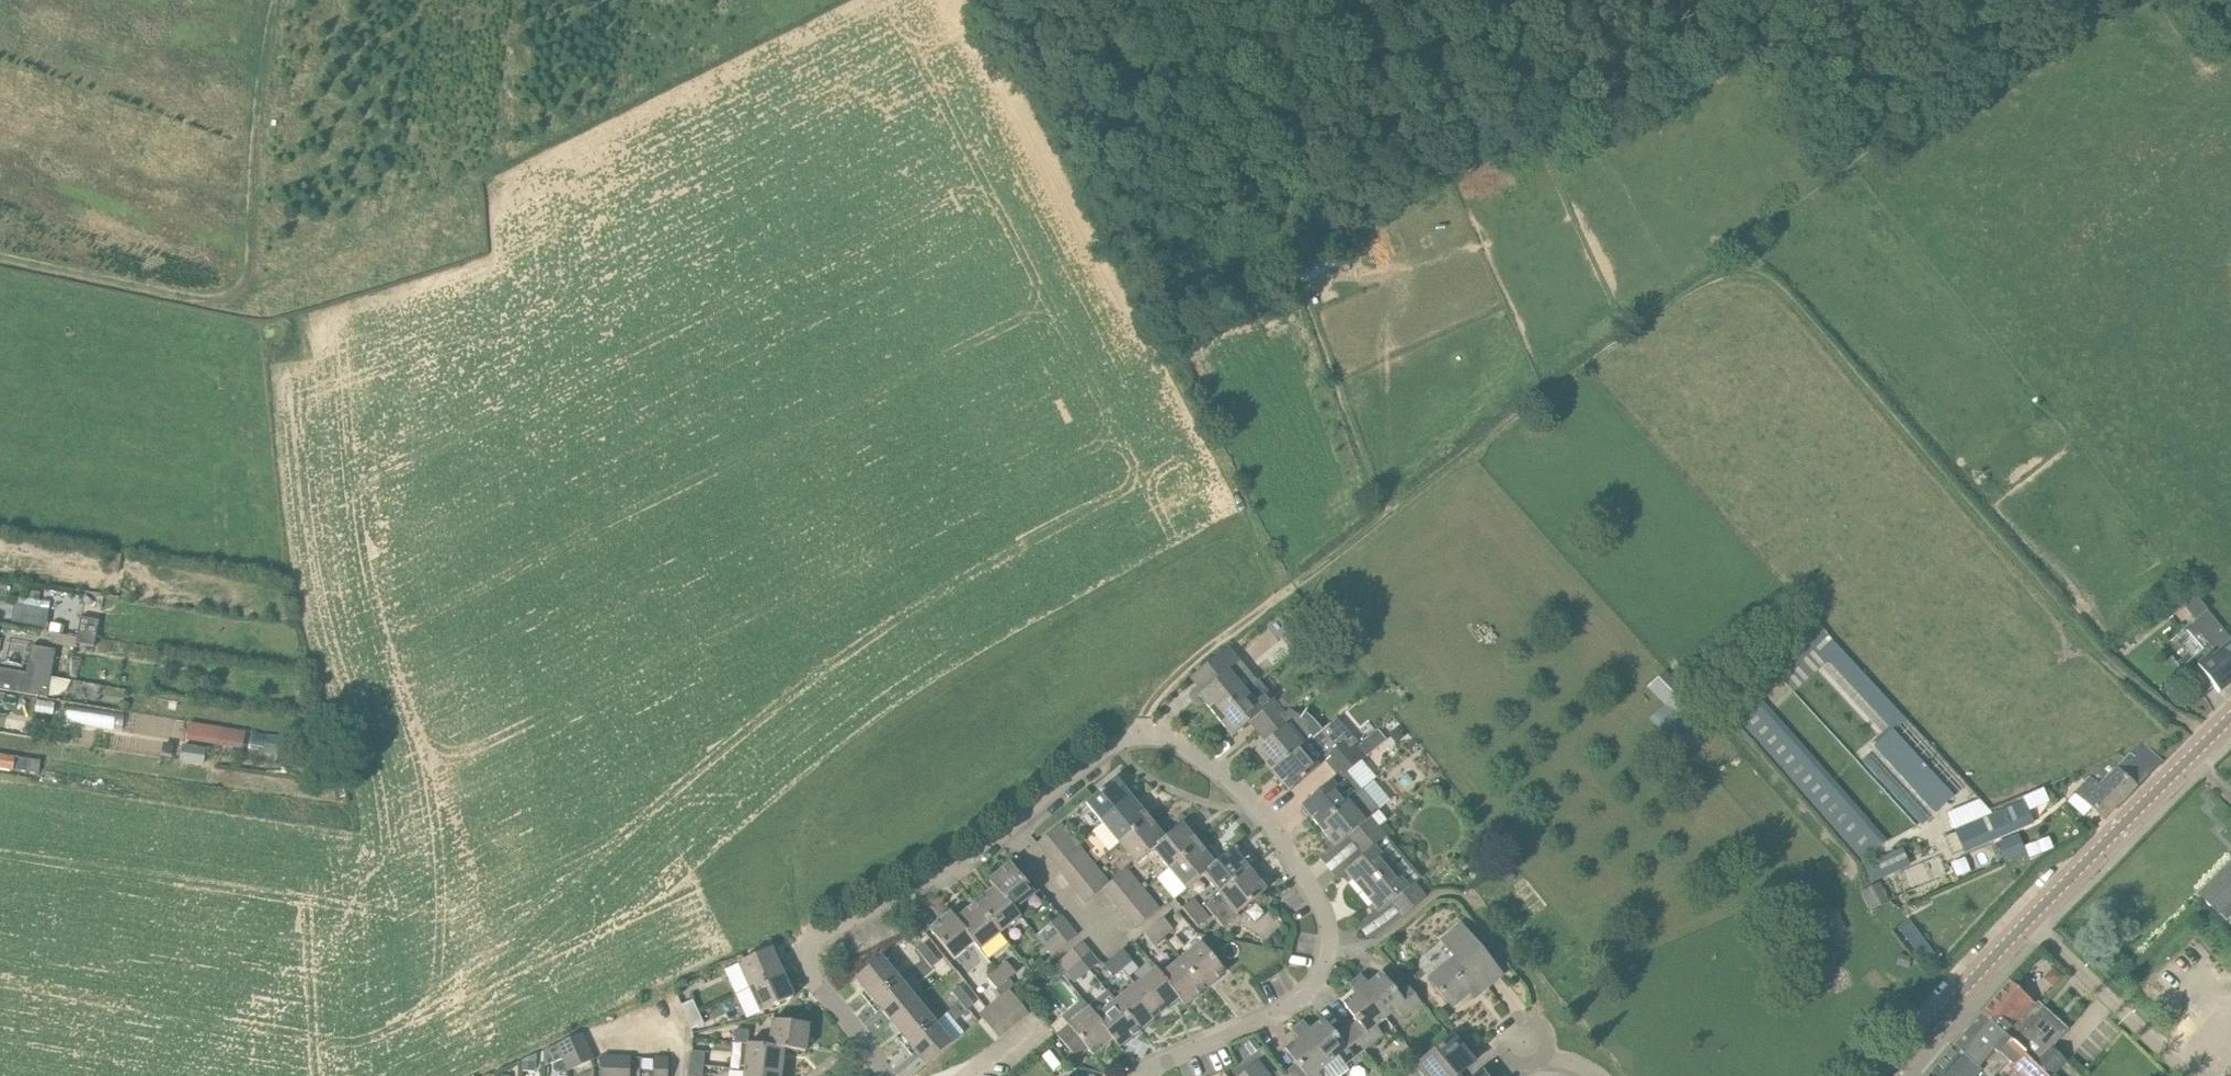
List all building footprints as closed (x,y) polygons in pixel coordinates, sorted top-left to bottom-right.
[(2184,605),(2196,620),(2192,624),(2215,653),(2198,666),(2219,693),(2230,684),(2230,638),(2225,631),(2212,615),(2213,614),(2198,594),(2184,605)] [(48,610),(49,603),(28,599),(26,606),(48,610)] [(1829,635),(1811,616),(1774,650),(1768,644),(1762,649),(1773,661),(1769,666),(1784,682),(1818,651),(1889,727),(1874,741),(1877,744),(1874,747),(1935,814),(1954,797),(1942,783),(1908,746),(1921,734),(1907,719),(1908,718),(1830,635),(1829,635)] [(95,637),(99,622),(82,619),(79,634),(95,637)] [(1257,682),(1228,648),(1191,678),(1195,683),(1201,678),(1209,688),(1199,696),(1216,715),(1257,682)] [(1720,701),(1863,862),(1886,840),(1744,678),(1765,660),(1762,656),(1741,674),(1740,672),(1728,683),(1722,676),(1708,690),(1719,703),(1720,701)] [(78,680),(82,661),(71,660),(68,678),(78,680)] [(1664,670),(1648,685),(1664,704),(1654,712),(1667,723),(1662,728),(1686,756),(1712,732),(1688,707),(1694,702),(1664,670)] [(198,676),(195,695),(206,696),(209,677),(198,676)] [(1273,703),(1257,682),(1216,715),(1233,736),(1250,722),(1257,731),(1282,709),(1276,701),(1273,703)] [(1287,710),(1295,703),(1290,695),(1281,702),(1287,710)] [(98,723),(123,724),(123,709),(69,707),(68,717),(98,718),(98,723)] [(1288,715),(1282,709),(1257,731),(1266,742),(1256,750),(1272,770),(1318,733),(1306,718),(1293,711),(1288,715)] [(1332,769),(1347,756),(1342,749),(1340,748),(1352,738),(1334,719),(1318,733),(1272,770),(1289,791),(1321,766),(1326,762),(1332,769)] [(242,744),(244,731),(221,728),(219,740),(242,744)] [(1318,825),(1363,787),(1350,771),(1386,741),(1378,730),(1352,752),(1347,756),(1332,769),(1338,776),(1332,781),(1302,806),(1318,825)] [(297,752),(299,741),(283,739),(281,750),(297,752)] [(39,780),(42,761),(9,756),(8,765),(23,766),(22,772),(27,773),(26,778),(39,780)] [(2148,775),(2129,756),(2117,767),(2116,768),(2107,760),(2085,773),(2089,778),(2074,792),(2105,820),(2148,775)] [(1102,822),(1132,797),(1117,778),(1087,803),(1102,822)] [(1353,847),(1379,825),(1372,817),(1381,810),(1363,787),(1318,825),(1336,847),(1346,838),(1353,847)] [(1965,853),(2035,823),(2030,810),(2047,803),(2043,793),(1955,830),(1965,853)] [(1118,842),(1149,817),(1132,797),(1102,822),(1118,842)] [(1137,864),(1166,838),(1149,817),(1118,842),(1137,864)] [(1044,852),(1068,832),(1061,824),(1037,843),(1044,852)] [(1167,867),(1198,843),(1182,824),(1166,838),(1137,864),(1153,850),(1167,867)] [(1361,891),(1392,865),(1377,847),(1388,837),(1379,825),(1353,847),(1362,858),(1345,872),(1361,891)] [(1052,862),(1076,842),(1068,832),(1044,852),(1052,862)] [(2004,863),(2026,854),(2019,835),(1996,844),(2004,863)] [(1061,872),(1084,853),(1076,842),(1052,862),(1061,872)] [(1185,889),(1215,863),(1198,843),(1167,867),(1185,889)] [(1218,893),(1249,868),(1233,849),(1215,863),(1185,889),(1186,890),(1204,875),(1218,893)] [(1878,860),(1864,866),(1872,883),(1910,865),(1902,849),(1878,860)] [(1069,882),(1092,863),(1084,853),(1061,872),(1069,882)] [(1077,891),(1100,873),(1092,863),(1069,882),(1077,891)] [(1021,918),(1022,917),(1016,909),(1035,894),(1011,864),(990,882),(995,888),(1013,909),(1014,909),(1021,918)] [(2200,895),(2227,923),(2230,918),(2230,864),(2200,895)] [(1410,887),(1392,865),(1361,891),(1380,912),(1389,904),(1402,919),(1427,898),(1415,883),(1410,887)] [(1110,897),(1135,876),(1128,868),(1109,884),(1104,889),(1110,897)] [(1223,926),(1236,915),(1267,890),(1249,868),(1218,893),(1205,904),(1223,926)] [(1087,903),(1104,889),(1109,884),(1100,873),(1077,891),(1087,903)] [(1118,907),(1143,887),(1135,876),(1110,897),(1118,907)] [(1879,883),(1861,892),(1871,911),(1889,901),(1879,883)] [(1126,917),(1151,897),(1143,887),(1118,907),(1126,917)] [(1000,935),(1021,918),(1014,909),(1013,909),(995,888),(975,905),(1000,935)] [(1136,929),(1139,927),(1161,909),(1151,897),(1126,917),(1136,929)] [(1191,918),(1202,908),(1195,898),(1183,908),(1191,918)] [(1000,935),(975,905),(957,920),(956,918),(955,919),(974,942),(973,943),(974,945),(975,944),(980,950),(1000,935)] [(1198,928),(1210,918),(1202,908),(1191,918),(1198,928)] [(956,960),(974,945),(973,943),(974,942),(955,919),(956,918),(952,913),(930,930),(956,960)] [(1925,965),(1935,956),(1937,955),(1906,915),(1902,918),(1904,921),(1897,926),(1925,965)] [(1044,946),(1069,926),(1061,916),(1036,936),(1044,946)] [(1164,938),(1174,930),(1164,918),(1154,926),(1164,938)] [(1484,992),(1502,976),(1461,925),(1441,941),(1453,957),(1428,978),(1454,1009),(1479,987),(1484,992)] [(1052,956),(1077,936),(1069,926),(1044,946),(1052,956)] [(1154,945),(1164,938),(1154,926),(1145,934),(1154,945)] [(1205,989),(1226,972),(1202,941),(1180,958),(1205,989)] [(1067,973),(1091,953),(1083,943),(1058,963),(1067,973)] [(924,959),(932,953),(924,944),(917,950),(924,959)] [(749,988),(783,973),(771,949),(738,964),(749,988)] [(1124,950),(1114,958),(1124,969),(1134,961),(1124,950)] [(932,968),(939,962),(932,953),(924,959),(932,968)] [(1075,983),(1099,963),(1091,953),(1067,973),(1075,983)] [(882,958),(856,979),(867,991),(862,995),(863,996),(869,1003),(900,979),(893,971),(882,958)] [(1114,978),(1124,969),(1114,958),(1104,966),(1114,978)] [(1205,989),(1180,958),(1162,974),(1161,973),(1160,974),(1178,996),(1177,997),(1180,1000),(1185,1006),(1205,989)] [(1005,982),(1016,973),(1007,961),(995,971),(1005,982)] [(1161,1016),(1161,1015),(1180,1000),(1177,997),(1178,996),(1160,974),(1161,973),(1156,967),(1135,984),(1161,1016)] [(2063,979),(2053,970),(2043,980),(2054,989),(2063,979)] [(997,989),(1005,982),(995,971),(987,977),(997,989)] [(760,1013),(794,997),(783,973),(749,988),(760,1013)] [(1394,988),(1383,974),(1369,985),(1363,975),(1356,980),(1387,1019),(1397,1011),(1405,1020),(1423,1004),(1404,980),(1394,988)] [(900,979),(869,1003),(872,1008),(877,1013),(882,1010),(887,1016),(892,1022),(918,1001),(913,995),(903,983),(900,979)] [(1365,1051),(1384,1036),(1378,1027),(1387,1019),(1356,980),(1351,984),(1358,993),(1344,1004),(1356,1019),(1346,1026),(1365,1051)] [(1983,1013),(2008,1038),(2038,1007),(2010,982),(1983,1013)] [(1141,1032),(1141,1031),(1161,1016),(1135,984),(1115,1000),(1141,1032)] [(960,1001),(967,995),(959,986),(952,992),(960,1001)] [(1019,1021),(1029,1013),(1009,989),(999,998),(1019,1021)] [(967,1010),(974,1004),(967,995),(960,1001),(967,1010)] [(1009,1030),(1019,1021),(999,998),(989,1006),(1009,1030)] [(687,1017),(699,1011),(693,999),(682,1005),(687,1017)] [(1096,1016),(1089,1008),(1090,1007),(1083,1000),(1082,1001),(1113,1039),(1121,1048),(1141,1032),(1115,1000),(1096,1016)] [(918,1001),(892,1022),(897,1028),(902,1034),(897,1038),(902,1044),(903,1045),(934,1020),(933,1019),(923,1007),(918,1001)] [(1069,1026),(1057,1035),(1077,1061),(1089,1051),(1093,1055),(1113,1039),(1082,1001),(1062,1017),(1069,1026)] [(2040,1005),(2038,1007),(2008,1038),(2035,1064),(2051,1047),(2067,1029),(2040,1005)] [(999,1038),(1009,1030),(989,1006),(979,1014),(999,1038)] [(693,1029),(705,1023),(699,1011),(687,1017),(693,1029)] [(2035,1064),(2008,1038),(1983,1013),(1955,1046),(1985,1075),(1997,1075),(2006,1067),(2015,1075),(2048,1075),(2035,1064)] [(806,1052),(809,1024),(772,1020),(769,1045),(769,1046),(784,1049),(806,1052)] [(934,1020),(903,1045),(912,1056),(917,1052),(927,1065),(953,1044),(942,1031),(934,1020)] [(1336,1034),(1324,1020),(1311,1031),(1305,1022),(1298,1026),(1329,1065),(1340,1057),(1346,1065),(1365,1051),(1346,1026),(1336,1034)] [(1319,1073),(1329,1065),(1298,1026),(1293,1030),(1299,1039),(1286,1050),(1296,1065),(1287,1073),(1289,1075),(1321,1075),(1319,1073)] [(736,1042),(747,1043),(748,1043),(750,1030),(736,1029),(736,1042)] [(564,1061),(590,1049),(583,1033),(557,1045),(564,1061)] [(1474,1063),(1454,1037),(1414,1068),(1421,1075),(1458,1075),(1474,1063)] [(769,1045),(748,1043),(747,1043),(744,1071),(781,1075),(784,1049),(769,1046),(769,1045)] [(546,1069),(564,1061),(557,1045),(545,1050),(546,1069)] [(1955,1046),(1929,1075),(1985,1075),(1955,1046)] [(2051,1047),(2035,1064),(2048,1075),(2053,1075),(2067,1062),(2051,1047)] [(568,1071),(595,1059),(590,1049),(564,1061),(568,1071)] [(704,1065),(706,1052),(693,1051),(691,1064),(704,1065)] [(617,1056),(602,1056),(602,1075),(616,1075),(617,1056)] [(631,1057),(617,1056),(616,1075),(631,1075),(631,1057)] [(669,1058),(655,1057),(654,1075),(669,1075),(669,1058)] [(537,1074),(538,1063),(524,1062),(523,1072),(537,1074)] [(1260,1063),(1244,1075),(1270,1075),(1260,1063)] [(704,1065),(691,1064),(690,1075),(703,1075),(704,1065)]
